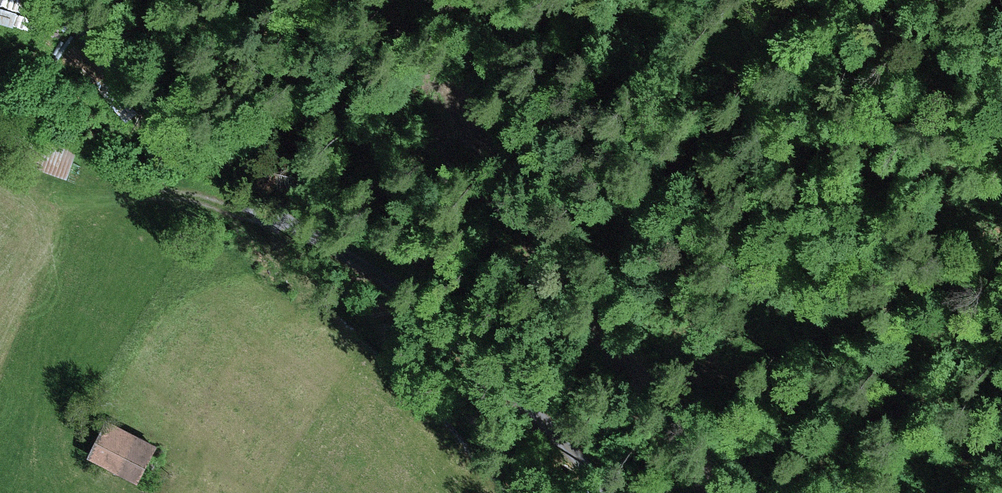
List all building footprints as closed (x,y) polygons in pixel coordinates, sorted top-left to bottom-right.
[(0,99),(0,121),(10,106),(0,99)] [(84,136),(39,121),(26,161),(70,176),(84,136)] [(160,444),(110,418),(89,456),(140,483),(160,444)]
